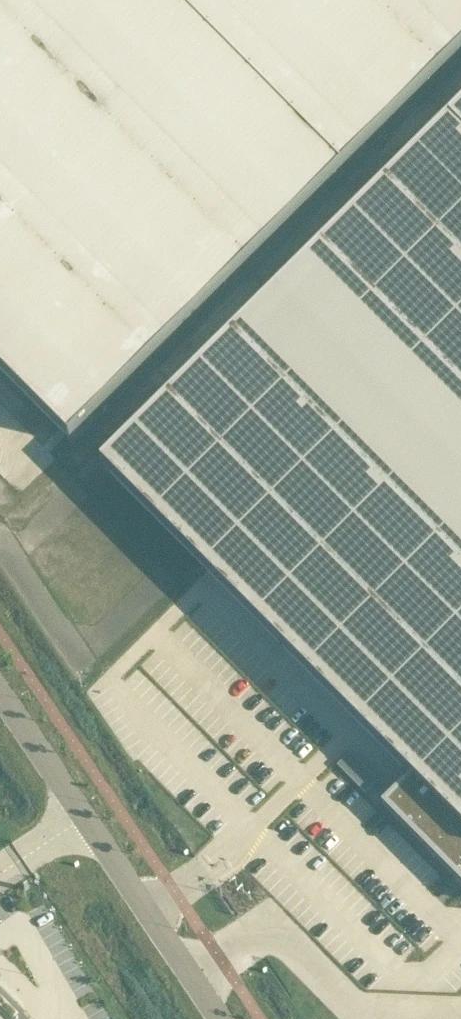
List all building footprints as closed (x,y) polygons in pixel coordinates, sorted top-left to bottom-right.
[(460,57),(460,0),(0,0),(0,368),(71,440),(69,442),(71,444),(460,57)]
